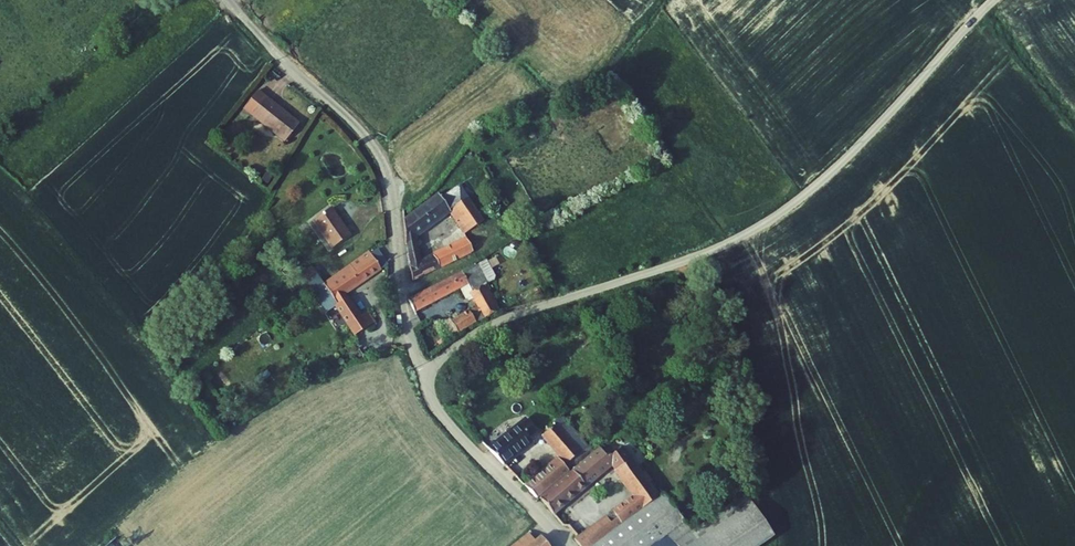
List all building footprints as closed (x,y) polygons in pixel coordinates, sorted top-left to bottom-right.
[(247,106),(253,112),(264,99),(258,94),(247,106)] [(253,112),(249,116),(283,145),(298,128),(264,99),(253,112)] [(406,241),(413,282),(475,251),(469,239),(417,264),(413,239),(451,211),(466,234),(484,222),(463,191),(448,202),(441,193),(406,219),(406,241)] [(327,212),(305,227),(323,253),(345,239),(327,212)] [(362,257),(319,290),(327,302),(325,304),(328,310),(334,306),(335,308),(332,310),(333,311),(340,321),(352,339),(380,320),(373,311),(368,314),(353,292),(385,269),(374,254),(364,260),(362,257)] [(470,284),(474,291),(485,285),(498,307),(501,305),(488,285),(498,279),(486,258),(468,268),(476,281),(470,284)] [(474,291),(470,284),(476,281),(468,268),(410,300),(417,313),(462,288),(470,301),(477,297),(482,305),(454,322),(460,333),(479,322),(501,313),(498,307),(485,285),(474,291)] [(307,275),(288,288),(300,304),(308,298),(317,291),(307,275)] [(327,302),(319,290),(317,291),(308,298),(323,318),(333,311),(332,310),(335,308),(334,306),(328,310),(325,304),(327,302)] [(553,462),(520,489),(532,501),(564,475),(565,477),(581,465),(576,459),(577,458),(576,457),(585,450),(559,418),(537,440),(563,471),(561,472),(553,462)] [(523,421),(487,452),(500,467),(528,444),(525,438),(532,432),(523,421)] [(576,459),(581,465),(590,457),(585,450),(576,457),(577,458),(576,459)] [(536,502),(549,517),(606,471),(628,501),(572,543),(574,545),(593,545),(621,525),(654,500),(644,487),(647,485),(638,472),(635,474),(618,451),(604,462),(599,454),(536,502)] [(654,500),(621,525),(637,545),(647,545),(653,541),(657,545),(703,545),(705,545),(706,545),(745,545),(763,530),(735,499),(689,533),(659,496),(654,500)] [(621,525),(593,545),(637,545),(621,525)] [(513,545),(540,545),(536,541),(531,545),(524,538),(513,545)]
